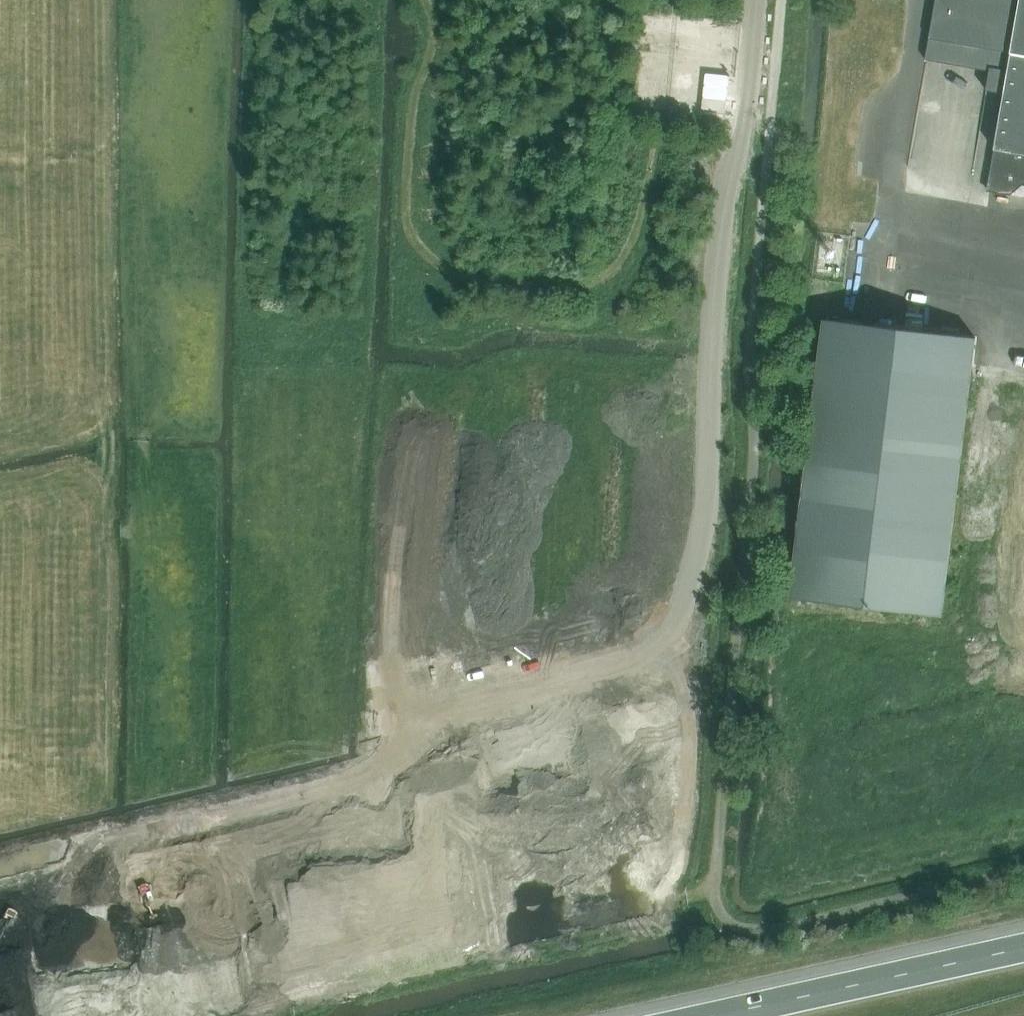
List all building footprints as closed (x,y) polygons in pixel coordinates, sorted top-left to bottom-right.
[(926,59),(990,70),(987,90),(1004,93),(1005,93),(1012,53),(1023,55),(1023,0),(936,0),(926,59)] [(1012,53),(1005,93),(1004,93),(987,190),(1010,194),(1022,183),(1023,184),(1023,55),(1012,53)] [(791,596),(942,615),(976,337),(825,319),(791,596)]
